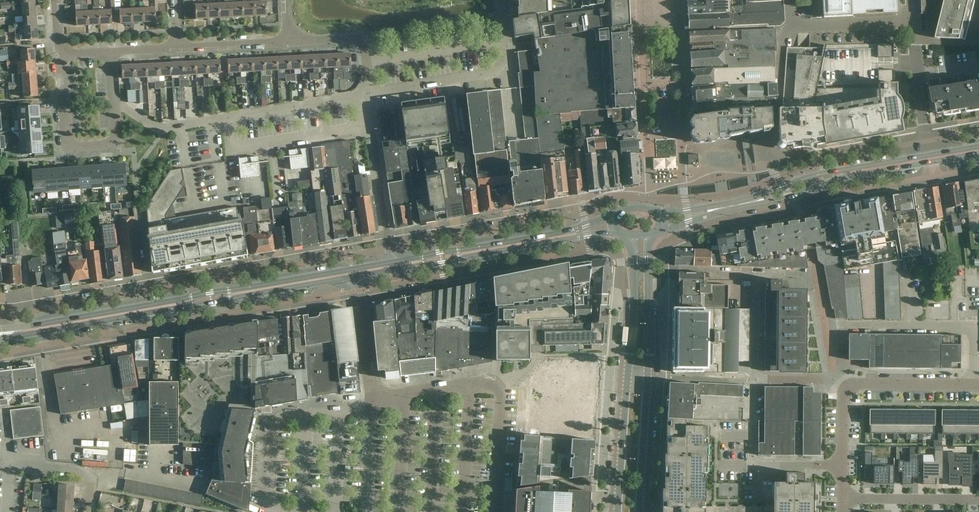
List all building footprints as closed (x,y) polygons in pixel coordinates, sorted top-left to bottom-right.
[(89,25),(88,11),(88,4),(87,4),(87,0),(75,0),(75,5),(76,5),(77,26),(89,25)] [(208,19),(207,4),(207,0),(203,0),(201,0),(202,4),(195,5),(196,19),(208,19)] [(232,18),(231,0),(225,0),(225,3),(219,3),(220,18),(232,18)] [(232,18),(243,17),(243,2),(237,2),(237,0),(231,0),(232,18)] [(255,16),(254,0),(249,0),(249,2),(243,2),(243,17),(255,16)] [(255,16),(267,16),(267,1),(260,1),(260,0),(254,0),(255,16)] [(513,18),(533,15),(550,13),(593,7),(593,6),(604,5),(609,1),(620,0),(512,0),(513,18)] [(513,18),(515,38),(533,36),(534,40),(630,26),(629,0),(620,0),(609,1),(604,5),(593,6),(593,7),(550,13),(533,15),(513,18)] [(688,14),(729,13),(730,13),(729,0),(733,0),(687,0),(688,14)] [(784,0),(746,3),(745,0),(733,0),(729,0),(730,13),(729,13),(729,15),(780,13),(784,13),(784,0)] [(824,18),(852,17),(852,14),(897,12),(897,0),(823,0),(824,18)] [(921,37),(937,38),(960,39),(978,40),(978,0),(919,0),(921,37)] [(36,15),(36,3),(24,4),(24,5),(1,6),(1,9),(13,8),(13,10),(24,9),(25,16),(36,15)] [(219,3),(207,4),(208,19),(220,18),(219,3)] [(94,11),(88,11),(89,25),(100,25),(100,11),(100,7),(94,7),(94,11)] [(143,9),(144,22),(156,22),(156,8),(143,9)] [(132,23),(132,9),(120,10),(120,24),(132,23)] [(132,9),(132,23),(144,22),(143,9),(132,9)] [(100,11),(100,25),(112,24),(112,10),(100,11)] [(689,27),(689,28),(692,28),(697,27),(697,28),(710,27),(712,25),(715,27),(768,25),(770,23),(773,25),(780,25),(780,13),(729,15),(729,13),(688,14),(688,16),(689,16),(690,27),(689,27)] [(20,31),(20,28),(37,27),(36,15),(25,16),(25,22),(19,22),(19,25),(14,25),(14,32),(15,32),(20,31)] [(534,79),(535,86),(535,91),(535,92),(535,99),(536,106),(536,112),(536,116),(560,114),(580,113),(625,110),(635,109),(633,80),(632,61),(630,26),(534,40),(536,50),(537,57),(539,64),(540,71),(533,73),(534,79)] [(38,39),(37,27),(20,28),(20,31),(15,32),(15,34),(20,33),(21,40),(38,39)] [(776,39),(776,29),(692,32),(689,32),(690,42),(727,41),(776,39)] [(729,50),(729,51),(729,53),(774,51),(774,52),(777,51),(776,39),(727,41),(690,42),(690,52),(729,50)] [(893,51),(893,43),(827,45),(818,83),(814,103),(822,103),(822,123),(826,144),(901,131),(899,119),(900,116),(901,112),(901,108),(900,105),(899,101),(897,98),(895,95),(894,77),(890,77),(890,70),(878,70),(878,58),(890,58),(890,51),(893,51)] [(825,144),(825,143),(821,123),(821,103),(813,103),(824,45),(823,48),(787,47),(783,108),(779,109),(779,127),(780,141),(778,142),(777,143),(777,145),(777,146),(778,148),(779,149),(780,149),(782,149),(784,149),(785,147),(785,146),(792,145),(793,149),(798,148),(804,148),(809,149),(809,146),(810,146),(816,145),(825,144)] [(13,66),(12,59),(7,59),(6,48),(0,48),(0,62),(7,62),(7,66),(13,66)] [(17,50),(17,58),(18,62),(35,61),(35,55),(37,55),(36,49),(34,49),(17,50)] [(518,52),(519,59),(537,57),(536,50),(518,52)] [(729,53),(729,51),(691,53),(691,63),(691,67),(728,65),(728,67),(775,66),(774,52),(774,51),(729,53)] [(344,78),(343,67),(351,66),(350,53),(338,54),(339,78),(344,78)] [(335,79),(339,78),(338,54),(326,55),(326,68),(335,67),(335,79)] [(302,69),(314,68),(313,55),(301,56),(302,69)] [(314,68),(326,68),(326,55),(313,55),(314,68)] [(290,70),(302,69),(301,56),(289,57),(290,70)] [(271,71),(278,70),(277,57),(265,58),(265,71),(266,74),(266,83),(267,95),(273,94),(272,82),(271,82),(271,76),(271,71)] [(289,57),(277,57),(278,70),(290,70),(289,57)] [(539,64),(537,57),(519,59),(519,66),(539,64)] [(17,58),(12,59),(13,66),(18,65),(19,74),(36,72),(35,61),(18,62),(17,58)] [(265,71),(265,58),(253,59),(253,72),(265,71)] [(229,73),(241,72),(240,59),(228,60),(229,73)] [(246,72),(253,72),(253,59),(240,59),(241,72),(241,75),(242,84),(243,96),(248,95),(248,84),(247,84),(246,72)] [(220,60),(207,61),(208,74),(221,73),(220,60)] [(184,75),(196,75),(195,61),(183,62),(184,75)] [(196,75),(208,74),(207,61),(195,61),(196,75)] [(185,88),(184,80),(184,75),(183,62),(171,63),(172,76),(179,75),(180,88),(178,88),(178,97),(185,97),(185,88)] [(159,63),(147,64),(147,77),(148,82),(155,82),(160,81),(159,77),(159,63)] [(159,77),(172,76),(171,63),(159,63),(159,77)] [(135,78),(147,77),(147,64),(134,65),(135,78)] [(540,71),(539,64),(519,66),(520,73),(533,72),(533,73),(540,71)] [(136,90),(136,83),(135,78),(134,65),(122,65),(123,79),(131,78),(131,91),(136,90)] [(714,83),(719,82),(728,81),(728,84),(747,84),(775,83),(775,66),(728,67),(728,68),(716,68),(691,70),(692,85),(714,83)] [(19,82),(14,83),(14,89),(20,89),(20,86),(24,86),(24,85),(37,84),(36,72),(19,74),(19,82)] [(534,79),(533,73),(533,72),(520,73),(518,73),(519,80),(534,79)] [(943,90),(941,78),(940,78),(941,82),(931,84),(935,104),(937,103),(939,114),(975,108),(975,110),(978,109),(978,84),(943,90)] [(519,80),(520,87),(535,86),(534,79),(519,80)] [(337,91),(349,90),(348,80),(337,81),(337,91)] [(692,87),(692,99),(716,97),(716,94),(730,94),(730,98),(748,98),(747,84),(728,84),(728,81),(719,82),(719,85),(692,87)] [(709,112),(694,114),(694,116),(693,116),(694,141),(696,141),(698,143),(715,142),(717,139),(718,139),(718,137),(728,136),(743,133),(747,132),(747,133),(763,130),(762,129),(770,128),(771,128),(772,128),(772,125),(771,108),(773,108),(772,98),(768,98),(768,96),(777,96),(777,98),(777,83),(775,83),(747,84),(748,98),(747,102),(748,102),(748,110),(727,111),(716,113),(716,111),(709,112)] [(38,96),(37,84),(24,85),(24,86),(24,97),(38,96)] [(535,91),(535,86),(520,87),(521,94),(535,92),(535,91)] [(199,99),(206,99),(206,87),(198,87),(199,99)] [(487,92),(488,98),(502,97),(501,90),(487,91),(487,92)] [(474,155),(481,213),(500,209),(497,186),(494,152),(493,141),(492,134),(491,127),(490,120),(489,113),(489,106),(488,98),(487,92),(466,94),(472,145),(473,155),(474,155)] [(535,99),(535,92),(521,94),(521,101),(535,99)] [(459,161),(467,216),(479,213),(473,161),(470,161),(468,146),(471,146),(469,133),(470,133),(466,94),(447,97),(450,117),(453,133),(456,155),(457,161),(459,161)] [(402,103),(408,149),(451,143),(445,97),(444,97),(402,103)] [(488,98),(489,106),(503,104),(502,97),(488,98)] [(716,97),(692,99),(693,114),(694,114),(709,112),(716,111),(716,113),(727,111),(748,110),(748,102),(747,102),(748,98),(716,99),(716,97)] [(521,101),(522,107),(536,106),(535,99),(521,101)] [(401,170),(408,227),(417,225),(412,192),(407,156),(407,151),(408,151),(408,149),(402,103),(401,103),(402,109),(393,110),(394,120),(398,150),(401,170)] [(489,106),(489,113),(503,111),(503,104),(489,106)] [(19,120),(39,118),(39,106),(18,108),(19,120)] [(536,112),(536,106),(522,107),(523,114),(536,112)] [(636,120),(635,109),(625,110),(580,113),(581,120),(582,126),(608,123),(636,121),(636,120)] [(380,120),(387,172),(401,170),(398,150),(394,120),(393,110),(379,112),(380,120)] [(490,120),(504,118),(503,111),(489,113),(490,120)] [(560,153),(560,152),(560,151),(560,150),(561,150),(562,150),(563,150),(563,151),(564,151),(564,153),(561,120),(560,114),(536,116),(536,119),(536,120),(537,125),(538,132),(538,138),(545,201),(562,197),(562,196),(565,191),(564,180),(563,180),(563,175),(564,175),(562,158),(560,158),(559,154),(560,153)] [(20,131),(40,130),(39,118),(19,120),(20,131)] [(490,120),(491,127),(505,126),(504,118),(490,120)] [(587,139),(587,140),(593,139),(605,138),(612,137),(611,134),(617,137),(622,136),(623,139),(637,138),(636,124),(581,127),(583,140),(587,139)] [(491,127),(492,134),(506,133),(505,126),(491,127)] [(21,142),(41,141),(40,130),(20,131),(21,142)] [(575,146),(572,131),(562,133),(565,148),(575,146)] [(506,133),(492,134),(493,141),(507,140),(506,133)] [(545,201),(538,138),(526,140),(509,141),(507,140),(507,150),(508,163),(513,207),(545,201)] [(600,191),(609,189),(607,160),(610,159),(609,152),(606,152),(606,149),(605,138),(593,139),(595,151),(595,154),(600,191)] [(507,150),(507,140),(493,141),(494,152),(507,150)] [(21,142),(18,142),(19,154),(42,153),(41,141),(21,142)] [(335,143),(338,168),(346,229),(346,228),(348,238),(360,235),(358,217),(357,215),(356,212),(358,211),(359,211),(356,192),(355,192),(352,170),(353,170),(350,141),(335,143)] [(620,147),(621,155),(638,153),(637,141),(616,142),(616,143),(615,143),(615,147),(618,148),(620,147)] [(338,168),(335,143),(322,145),(322,147),(324,170),(338,168)] [(327,189),(324,170),(322,147),(309,148),(309,149),(311,168),(313,188),(313,189),(317,231),(316,231),(317,243),(332,241),(329,218),(328,207),(326,190),(327,189)] [(291,170),(311,168),(309,149),(289,151),(291,170)] [(585,174),(581,149),(575,150),(577,169),(574,169),(573,161),(570,161),(571,170),(566,170),(567,180),(569,196),(587,193),(585,175),(585,174)] [(513,207),(508,163),(507,150),(494,152),(497,186),(500,209),(513,207)] [(607,160),(609,189),(621,187),(617,151),(609,152),(610,159),(607,160)] [(641,182),(638,153),(621,155),(624,187),(639,184),(641,182)] [(420,224),(435,222),(432,206),(429,207),(423,168),(422,154),(410,155),(415,192),(420,224)] [(432,206),(435,222),(448,219),(438,165),(439,165),(438,158),(423,161),(422,154),(423,168),(429,207),(432,206)] [(589,193),(600,191),(595,154),(585,155),(589,193)] [(438,165),(448,219),(465,216),(456,162),(457,161),(456,155),(438,158),(439,165),(438,165)] [(698,156),(690,157),(690,165),(698,165),(698,156)] [(239,159),(241,178),(260,176),(258,157),(239,159)] [(125,164),(113,165),(114,186),(126,185),(125,173),(128,173),(128,165),(125,165),(125,164)] [(113,165),(101,166),(103,187),(114,186),(113,165)] [(103,187),(101,166),(90,167),(92,187),(103,187)] [(79,168),(80,188),(92,187),(90,167),(79,168)] [(67,169),(69,189),(80,188),(79,168),(67,169)] [(152,273),(248,256),(241,219),(239,220),(236,207),(167,219),(166,215),(177,198),(187,196),(186,187),(181,184),(184,180),(182,168),(170,171),(147,207),(152,273)] [(346,229),(338,168),(324,170),(327,189),(329,189),(330,197),(339,195),(339,197),(337,198),(337,200),(329,201),(335,240),(347,238),(346,229)] [(57,190),(58,190),(69,189),(67,169),(56,170),(57,190)] [(56,170),(45,171),(46,191),(46,193),(58,192),(58,190),(57,190),(56,170)] [(408,227),(401,170),(387,172),(388,173),(387,173),(388,183),(395,229),(408,227)] [(46,191),(45,171),(33,171),(34,192),(46,191)] [(372,190),(370,171),(369,171),(359,172),(360,177),(356,178),(355,176),(357,191),(361,191),(363,198),(369,196),(368,190),(372,190)] [(14,176),(1,177),(2,185),(14,184),(14,176)] [(963,182),(964,187),(970,232),(978,231),(978,180),(963,182)] [(964,205),(961,182),(951,184),(955,206),(956,206),(956,210),(958,210),(959,218),(959,217),(965,216),(963,205),(964,205)] [(955,206),(951,184),(942,186),(946,216),(951,215),(953,227),(961,226),(960,219),(959,217),(959,218),(958,210),(956,210),(956,206),(955,206)] [(942,218),(938,187),(913,192),(916,211),(917,211),(919,224),(919,229),(923,258),(945,255),(942,234),(933,235),(931,222),(940,220),(939,218),(942,218)] [(296,193),(296,195),(298,212),(299,212),(300,218),(299,218),(301,243),(304,245),(317,243),(316,231),(317,231),(313,189),(307,189),(310,212),(312,212),(312,214),(307,214),(307,210),(304,211),(302,193),(296,193)] [(369,197),(369,196),(363,198),(361,191),(357,191),(356,192),(359,211),(358,211),(358,213),(360,215),(362,235),(376,233),(376,232),(379,232),(373,196),(369,197)] [(288,202),(288,207),(289,210),(290,219),(293,248),(303,246),(304,245),(301,243),(299,218),(300,218),(299,212),(298,212),(296,195),(296,193),(292,194),(293,202),(288,202)] [(919,242),(911,193),(892,196),(893,207),(891,207),(892,217),(891,217),(893,227),(893,226),(894,226),(896,225),(899,244),(902,258),(921,255),(919,242)] [(877,198),(881,226),(883,232),(894,231),(893,226),(893,227),(891,217),(892,217),(891,207),(889,196),(877,198)] [(248,256),(278,250),(272,209),(271,198),(262,199),(263,209),(257,210),(256,206),(244,208),(245,219),(241,219),(248,256)] [(833,205),(836,224),(841,250),(842,269),(882,264),(883,320),(899,320),(898,261),(895,241),(884,243),(883,232),(881,226),(877,198),(861,200),(862,202),(848,204),(848,203),(833,205)] [(794,221),(765,227),(772,268),(808,269),(805,250),(816,248),(818,261),(824,266),(832,309),(834,309),(836,319),(864,319),(859,281),(859,274),(843,275),(842,269),(841,250),(836,224),(832,205),(815,209),(817,217),(809,219),(794,221)] [(272,209),(278,250),(291,248),(286,210),(289,210),(288,207),(272,209)] [(103,246),(105,246),(109,280),(123,278),(119,247),(118,244),(114,210),(98,213),(103,246)] [(142,275),(135,217),(116,219),(120,249),(122,248),(125,278),(142,275)] [(444,225),(445,230),(453,228),(455,234),(464,233),(461,221),(444,225)] [(741,267),(772,268),(765,227),(735,232),(741,267)] [(722,266),(741,267),(735,232),(716,235),(718,245),(722,266)] [(19,266),(21,266),(19,241),(12,242),(14,256),(5,256),(6,268),(6,269),(6,274),(7,275),(8,284),(21,283),(19,266)] [(105,281),(105,280),(101,250),(95,251),(94,241),(85,242),(87,260),(88,260),(90,278),(89,278),(91,284),(105,281)] [(65,243),(54,245),(57,265),(55,265),(55,266),(59,286),(71,284),(70,281),(65,243)] [(67,245),(71,281),(81,280),(75,243),(67,245)] [(88,260),(87,260),(83,261),(80,243),(75,243),(81,280),(89,278),(90,278),(88,260)] [(711,266),(722,266),(718,245),(711,247),(711,250),(711,266)] [(711,250),(676,249),(675,266),(711,266),(711,250)] [(34,261),(28,261),(32,286),(42,285),(42,284),(44,284),(43,272),(40,257),(34,258),(34,261)] [(589,295),(609,295),(611,261),(607,258),(592,261),(589,295)] [(569,265),(496,279),(470,284),(468,317),(494,313),(496,313),(496,361),(530,360),(530,346),(543,345),(543,330),(576,330),(575,324),(575,318),(572,318),(570,278),(572,278),(574,306),(583,306),(583,297),(589,297),(589,295),(592,261),(572,264),(572,265),(569,265)] [(45,272),(43,272),(44,284),(47,283),(48,288),(59,286),(55,266),(44,268),(45,272)] [(678,308),(728,309),(728,285),(703,284),(704,273),(679,272),(678,285),(680,285),(680,292),(678,292),(678,308)] [(770,290),(765,290),(765,371),(804,372),(804,363),(804,342),(805,291),(787,290),(785,282),(781,282),(781,280),(771,280),(770,290)] [(434,296),(434,305),(434,322),(436,322),(435,357),(435,372),(493,362),(493,328),(468,327),(468,317),(470,284),(469,284),(468,287),(460,286),(460,288),(451,288),(451,290),(443,290),(442,292),(434,291),(434,293),(434,296)] [(407,334),(402,334),(398,335),(400,361),(430,358),(435,357),(436,322),(434,322),(434,305),(434,296),(434,293),(434,291),(420,294),(414,296),(415,316),(415,325),(414,325),(414,333),(407,334)] [(608,305),(609,295),(589,295),(589,297),(583,297),(583,306),(606,305),(608,305)] [(404,298),(407,334),(414,333),(414,325),(415,325),(415,316),(414,296),(404,298)] [(401,326),(402,334),(407,334),(404,298),(394,300),(396,320),(399,320),(400,326),(401,326)] [(400,377),(399,375),(392,300),(374,304),(377,327),(373,327),(377,364),(378,371),(385,370),(386,378),(390,378),(395,378),(396,378),(400,377)] [(605,318),(606,305),(583,306),(574,306),(575,318),(575,324),(605,324),(605,318)] [(728,309),(678,308),(673,308),(672,372),(738,373),(738,362),(749,362),(751,309),(728,309)] [(333,311),(339,362),(337,363),(338,368),(341,395),(361,393),(351,309),(333,311)] [(332,311),(333,311),(303,316),(306,353),(308,397),(338,393),(335,342),(333,331),(334,331),(333,321),(332,311)] [(278,319),(259,321),(258,378),(256,408),(308,400),(308,399),(308,397),(306,353),(303,316),(303,315),(282,318),(282,320),(278,320),(278,319)] [(185,337),(179,338),(179,361),(179,405),(179,442),(183,443),(183,464),(214,466),(213,477),(206,494),(244,510),(250,494),(254,443),(249,440),(254,417),(256,410),(256,408),(258,378),(259,321),(259,322),(258,322),(252,323),(252,324),(192,334),(192,332),(185,333),(185,337)] [(543,330),(543,345),(604,344),(605,324),(575,324),(576,330),(543,330)] [(870,360),(870,334),(849,334),(849,360),(868,360),(870,360)] [(939,335),(870,334),(870,360),(868,360),(868,368),(939,369),(960,369),(961,335),(939,335)] [(149,378),(149,380),(150,400),(150,405),(150,416),(150,445),(179,445),(179,442),(179,405),(179,361),(179,338),(154,338),(154,339),(154,361),(156,361),(156,378),(150,378),(149,378)] [(136,358),(139,380),(149,380),(149,378),(149,358),(149,339),(135,340),(136,358)] [(132,354),(122,355),(122,356),(121,363),(54,374),(61,414),(125,404),(127,420),(150,416),(150,405),(150,400),(149,380),(139,380),(137,380),(132,354)] [(430,358),(400,361),(401,375),(432,372),(430,358)] [(531,377),(526,435),(544,436),(549,372),(572,373),(573,371),(583,372),(578,438),(596,440),(601,371),(602,358),(542,360),(531,377)] [(39,389),(36,367),(32,368),(31,366),(15,367),(16,370),(9,371),(8,368),(0,369),(0,393),(39,389)] [(663,511),(713,511),(713,507),(705,507),(705,474),(707,474),(708,439),(711,439),(711,426),(686,426),(686,420),(692,420),(693,405),(700,406),(701,395),(743,398),(744,385),(699,382),(699,384),(669,382),(667,421),(667,426),(667,454),(665,454),(665,489),(663,489),(663,511)] [(803,456),(821,456),(821,455),(820,455),(821,422),(821,421),(821,392),(814,392),(813,387),(812,387),(812,386),(765,387),(765,421),(759,421),(758,455),(803,456)] [(44,436),(41,407),(10,410),(14,439),(44,436)] [(883,410),(870,410),(870,434),(881,434),(883,434),(883,410)] [(883,434),(885,434),(893,434),(895,434),(896,410),(883,410),(883,434)] [(908,410),(896,410),(895,434),(897,434),(906,434),(908,434),(908,410)] [(908,434),(910,434),(919,434),(921,434),(921,411),(908,410),(908,434)] [(934,434),(934,411),(921,411),(921,434),(923,434),(934,434)] [(953,434),(955,434),(955,411),(942,411),(942,434),(953,434)] [(955,434),(957,434),(965,434),(967,434),(968,411),(955,411),(955,434)] [(978,434),(978,411),(968,411),(967,434),(969,434),(978,434)] [(596,440),(527,435),(521,434),(517,486),(536,484),(537,476),(550,477),(550,472),(560,473),(561,459),(570,460),(569,478),(593,475),(596,440)] [(934,463),(923,462),(923,484),(936,485),(936,479),(943,479),(943,451),(935,451),(934,463)] [(889,484),(894,484),(894,465),(872,465),(872,453),(865,453),(864,465),(865,465),(865,468),(871,469),(871,472),(871,476),(873,476),(873,484),(889,484)] [(918,479),(918,454),(909,454),(909,463),(903,463),(903,461),(898,461),(898,473),(902,473),(902,485),(913,485),(913,479),(918,479)] [(972,454),(955,454),(955,461),(949,461),(949,485),(962,485),(962,477),(972,477),(972,454)] [(786,473),(786,483),(774,483),(774,510),(769,510),(769,511),(818,511),(814,511),(814,501),(818,501),(818,494),(814,494),(814,483),(805,483),(805,473),(786,473)] [(124,491),(201,506),(203,495),(126,479),(124,491)] [(34,483),(33,496),(41,496),(42,484),(34,483)] [(54,490),(53,497),(74,499),(75,486),(59,484),(59,491),(54,490)] [(591,491),(549,489),(549,485),(516,489),(515,511),(590,511),(591,491)] [(58,505),(58,510),(73,511),(74,499),(53,497),(53,504),(58,505)]
